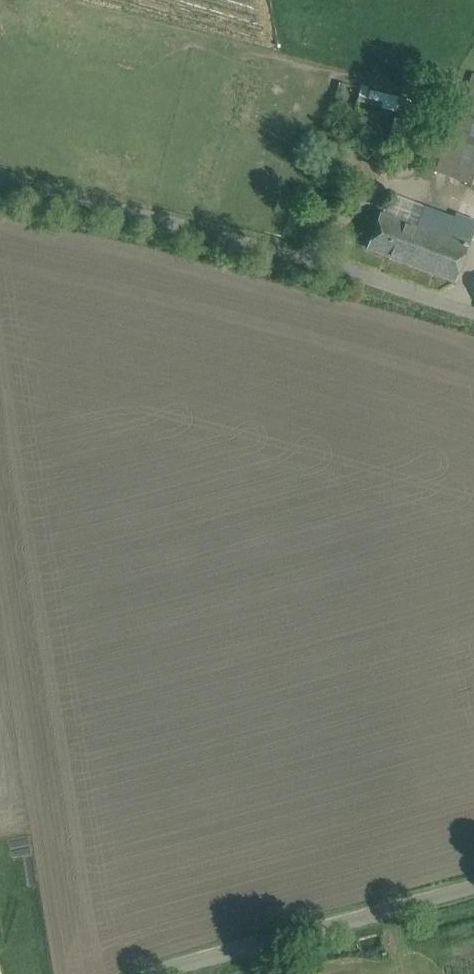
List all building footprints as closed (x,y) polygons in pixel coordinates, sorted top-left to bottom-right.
[(473,72),(435,172),(473,186),(473,73),(473,72)] [(385,106),(388,94),(360,87),(357,98),(385,106)] [(375,229),(367,248),(454,281),(473,232),(473,225),(425,206),(416,228),(381,214),(375,229)]
